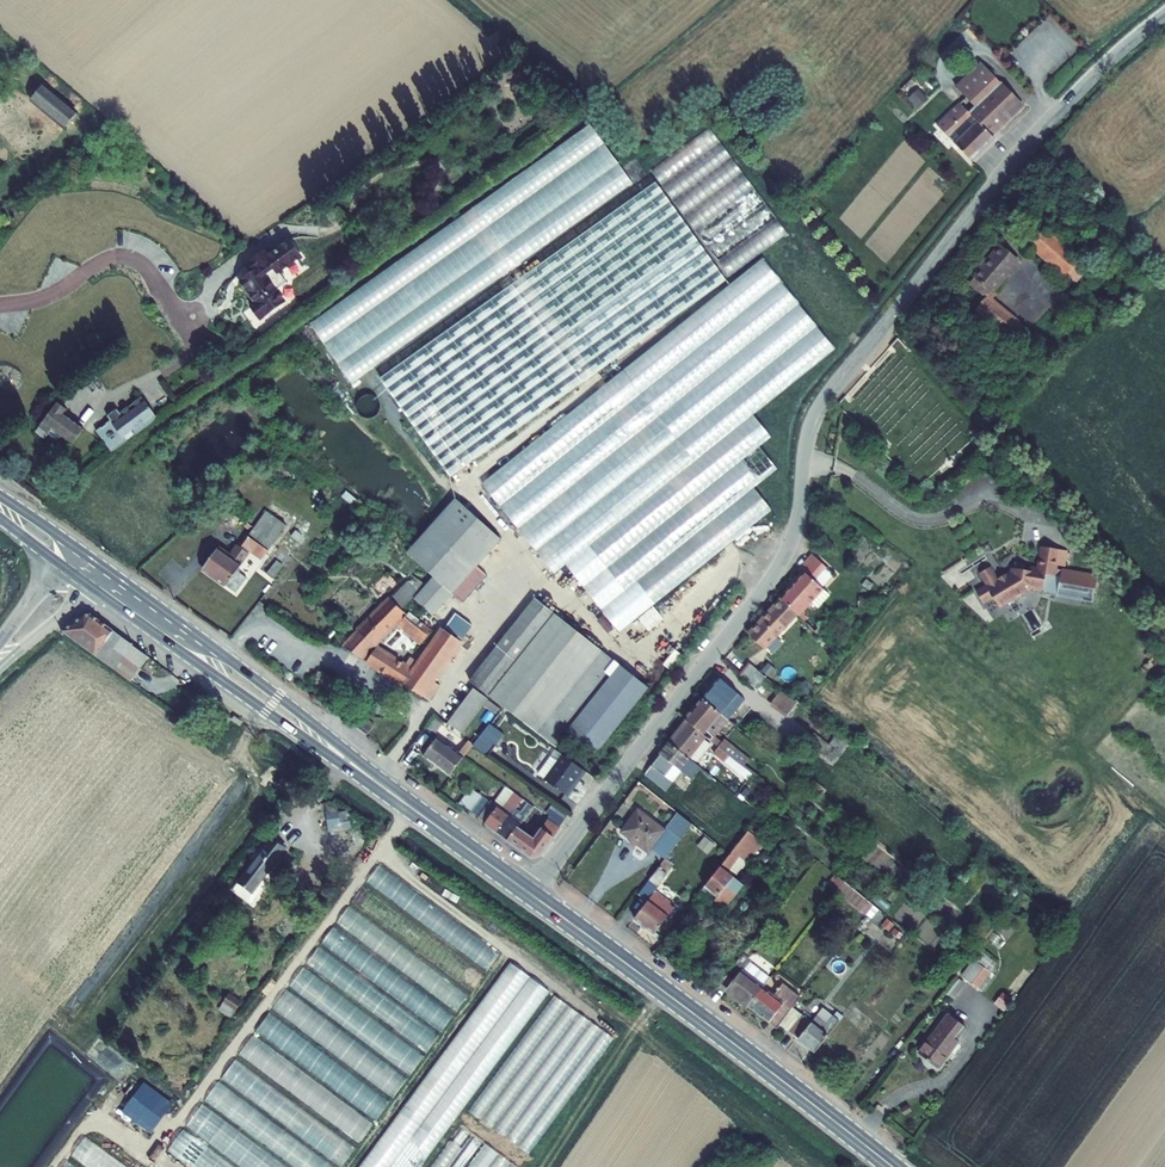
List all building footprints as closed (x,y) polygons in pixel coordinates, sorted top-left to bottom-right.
[(969,111),(992,135),(1022,105),(980,62),(955,85),(963,94),(974,106),(969,111)] [(45,79),(32,94),(65,122),(78,106),(45,79)] [(908,98),(918,109),(929,99),(918,88),(908,98)] [(992,135),(969,111),(960,101),(936,124),(971,160),(994,138),(992,135)] [(646,187),(522,275),(537,295),(660,205),(646,187)] [(671,212),(545,302),(559,320),(684,231),(671,212)] [(486,221),(318,340),(349,384),(518,263),(486,221)] [(1044,233),(1031,249),(1075,285),(1088,269),(1044,233)] [(687,243),(566,329),(581,347),(699,260),(687,243)] [(264,305),(260,309),(269,322),(293,303),(286,294),(296,286),(288,275),(310,259),(299,245),(278,261),(272,252),(261,260),(267,269),(248,283),(264,305)] [(1004,249),(974,286),(980,291),(979,292),(988,300),(1019,263),(1004,249)] [(837,345),(763,255),(483,482),(555,572),(837,345)] [(705,267),(585,354),(600,374),(720,283),(705,267)] [(509,285),(378,377),(396,399),(524,305),(509,285)] [(1017,344),(1028,331),(988,300),(978,312),(1017,344)] [(531,311),(397,406),(416,426),(542,331),(531,311)] [(551,343),(424,431),(441,454),(564,362),(551,343)] [(573,368),(448,454),(466,471),(584,382),(573,368)] [(145,393),(100,425),(114,444),(158,411),(145,393)] [(63,409),(66,405),(56,398),(39,422),(72,442),(84,424),(63,409)] [(757,413),(570,565),(583,580),(770,429),(757,413)] [(752,453),(586,588),(599,605),(766,469),(752,453)] [(747,491),(602,609),(615,626),(760,507),(747,491)] [(455,499),(407,554),(433,576),(413,599),(433,616),(452,593),(464,603),(487,576),(476,566),(500,538),(455,499)] [(740,530),(619,631),(630,645),(754,543),(740,530)] [(1016,573),(1008,561),(997,569),(1005,580),(995,587),(1003,598),(1013,592),(1019,600),(1033,591),(1034,592),(1036,593),(1044,589),(1045,586),(1044,584),(1051,581),(1058,583),(1061,571),(1070,573),(1077,547),(1060,542),(1054,563),(1047,561),(1046,564),(1041,562),(1043,557),(1032,554),(1029,564),(1016,573)] [(264,568),(272,558),(253,544),(243,556),(241,555),(233,565),(220,557),(205,578),(229,595),(241,579),(254,562),(264,568)] [(803,577),(809,582),(785,607),(799,621),(825,594),(832,600),(844,586),(838,580),(817,561),(803,577)] [(277,586),(286,573),(280,568),(270,582),(277,586)] [(241,579),(229,595),(240,603),(252,587),(241,579)] [(578,772),(646,691),(529,597),(462,685),(578,772)] [(799,621),(785,607),(755,639),(769,653),(799,621)] [(347,657),(362,668),(405,621),(391,608),(345,656),(347,657)] [(87,612),(61,631),(131,681),(149,660),(87,612)] [(446,630),(465,639),(472,624),(453,615),(446,630)] [(433,638),(415,625),(407,634),(426,649),(433,638)] [(445,634),(439,642),(411,677),(379,657),(369,671),(429,708),(438,695),(431,691),(464,649),(445,634)] [(426,649),(407,634),(402,640),(422,654),(426,649)] [(823,644),(828,638),(824,635),(819,640),(823,644)] [(746,677),(760,688),(770,676),(756,665),(746,677)] [(1164,687),(1164,668),(1156,678),(1164,687)] [(746,700),(720,678),(703,698),(728,720),(746,700)] [(470,737),(493,710),(476,697),(454,725),(470,737)] [(728,720),(703,698),(685,720),(687,722),(705,737),(718,748),(720,749),(727,741),(717,733),(728,720)] [(220,720),(227,725),(231,720),(224,715),(220,720)] [(705,737),(687,722),(669,746),(686,760),(697,747),(705,753),(711,747),(702,740),(705,737)] [(848,741),(836,733),(829,744),(813,734),(807,744),(834,762),(848,741)] [(483,741),(477,749),(476,750),(491,761),(497,752),(483,741)] [(453,781),(467,763),(441,744),(427,762),(453,781)] [(669,746),(659,758),(651,765),(668,779),(682,765),(692,775),(697,769),(686,760),(669,746)] [(720,749),(718,748),(718,758),(730,768),(736,762),(720,749)] [(585,779),(565,764),(548,785),(568,802),(585,779)] [(668,779),(651,765),(642,777),(670,799),(676,792),(665,783),(668,779)] [(348,825),(347,811),(338,811),(338,802),(325,802),(326,826),(348,825)] [(490,809),(482,804),(472,818),(480,823),(490,809)] [(572,819),(557,808),(548,820),(563,831),(568,824),(572,819)] [(498,815),(490,809),(480,823),(488,828),(498,815)] [(542,816),(534,810),(529,818),(537,824),(542,816)] [(282,853),(307,823),(292,812),(260,854),(261,855),(274,864),(282,853)] [(497,837),(510,820),(500,812),(498,815),(488,828),(487,830),(497,837)] [(663,834),(641,812),(627,835),(649,852),(663,834)] [(694,831),(677,817),(667,831),(684,844),(694,831)] [(508,845),(521,828),(510,820),(497,837),(508,845)] [(527,835),(533,826),(527,820),(521,828),(508,845),(533,864),(541,862),(563,831),(548,820),(544,826),(547,829),(538,842),(535,840),(527,835)] [(547,829),(544,826),(535,840),(538,842),(547,829)] [(739,849),(730,860),(704,895),(706,897),(708,895),(726,907),(742,886),(729,877),(745,854),(739,849)] [(288,858),(282,853),(274,864),(261,855),(253,865),(272,879),(288,858)] [(868,920),(877,910),(836,872),(827,882),(868,920)] [(654,898),(657,894),(650,887),(640,900),(649,907),(636,924),(655,939),(675,914),(654,898)] [(317,949),(309,965),(328,975),(330,971),(317,964),(319,960),(327,964),(331,956),(317,949)] [(542,985),(501,958),(363,1166),(422,1166),(542,985)] [(959,980),(969,967),(962,962),(953,974),(959,980)] [(742,979),(749,970),(741,964),(721,990),(729,996),(728,998),(747,1014),(762,995),(742,979)] [(302,986),(305,1000),(314,998),(311,984),(313,983),(311,971),(294,974),(296,987),(302,986)] [(768,988),(773,981),(763,974),(757,980),(768,988)] [(217,1011),(230,1019),(242,1000),(228,992),(217,1011)] [(470,1114),(530,1154),(611,1034),(550,994),(470,1114)] [(779,1003),(776,1006),(762,995),(747,1014),(776,1037),(793,1014),(801,1005),(790,995),(785,1000),(787,1002),(783,1007),(779,1003)] [(800,1025),(787,1040),(814,1060),(829,1041),(838,1030),(821,1017),(810,1033),(800,1025)] [(800,1025),(790,1018),(778,1034),(787,1040),(800,1025)] [(919,1061),(938,1075),(957,1048),(955,1047),(964,1034),(948,1022),(919,1061)] [(144,1084),(123,1113),(153,1133),(173,1104),(144,1084)] [(458,1126),(430,1166),(517,1166),(458,1126)]
